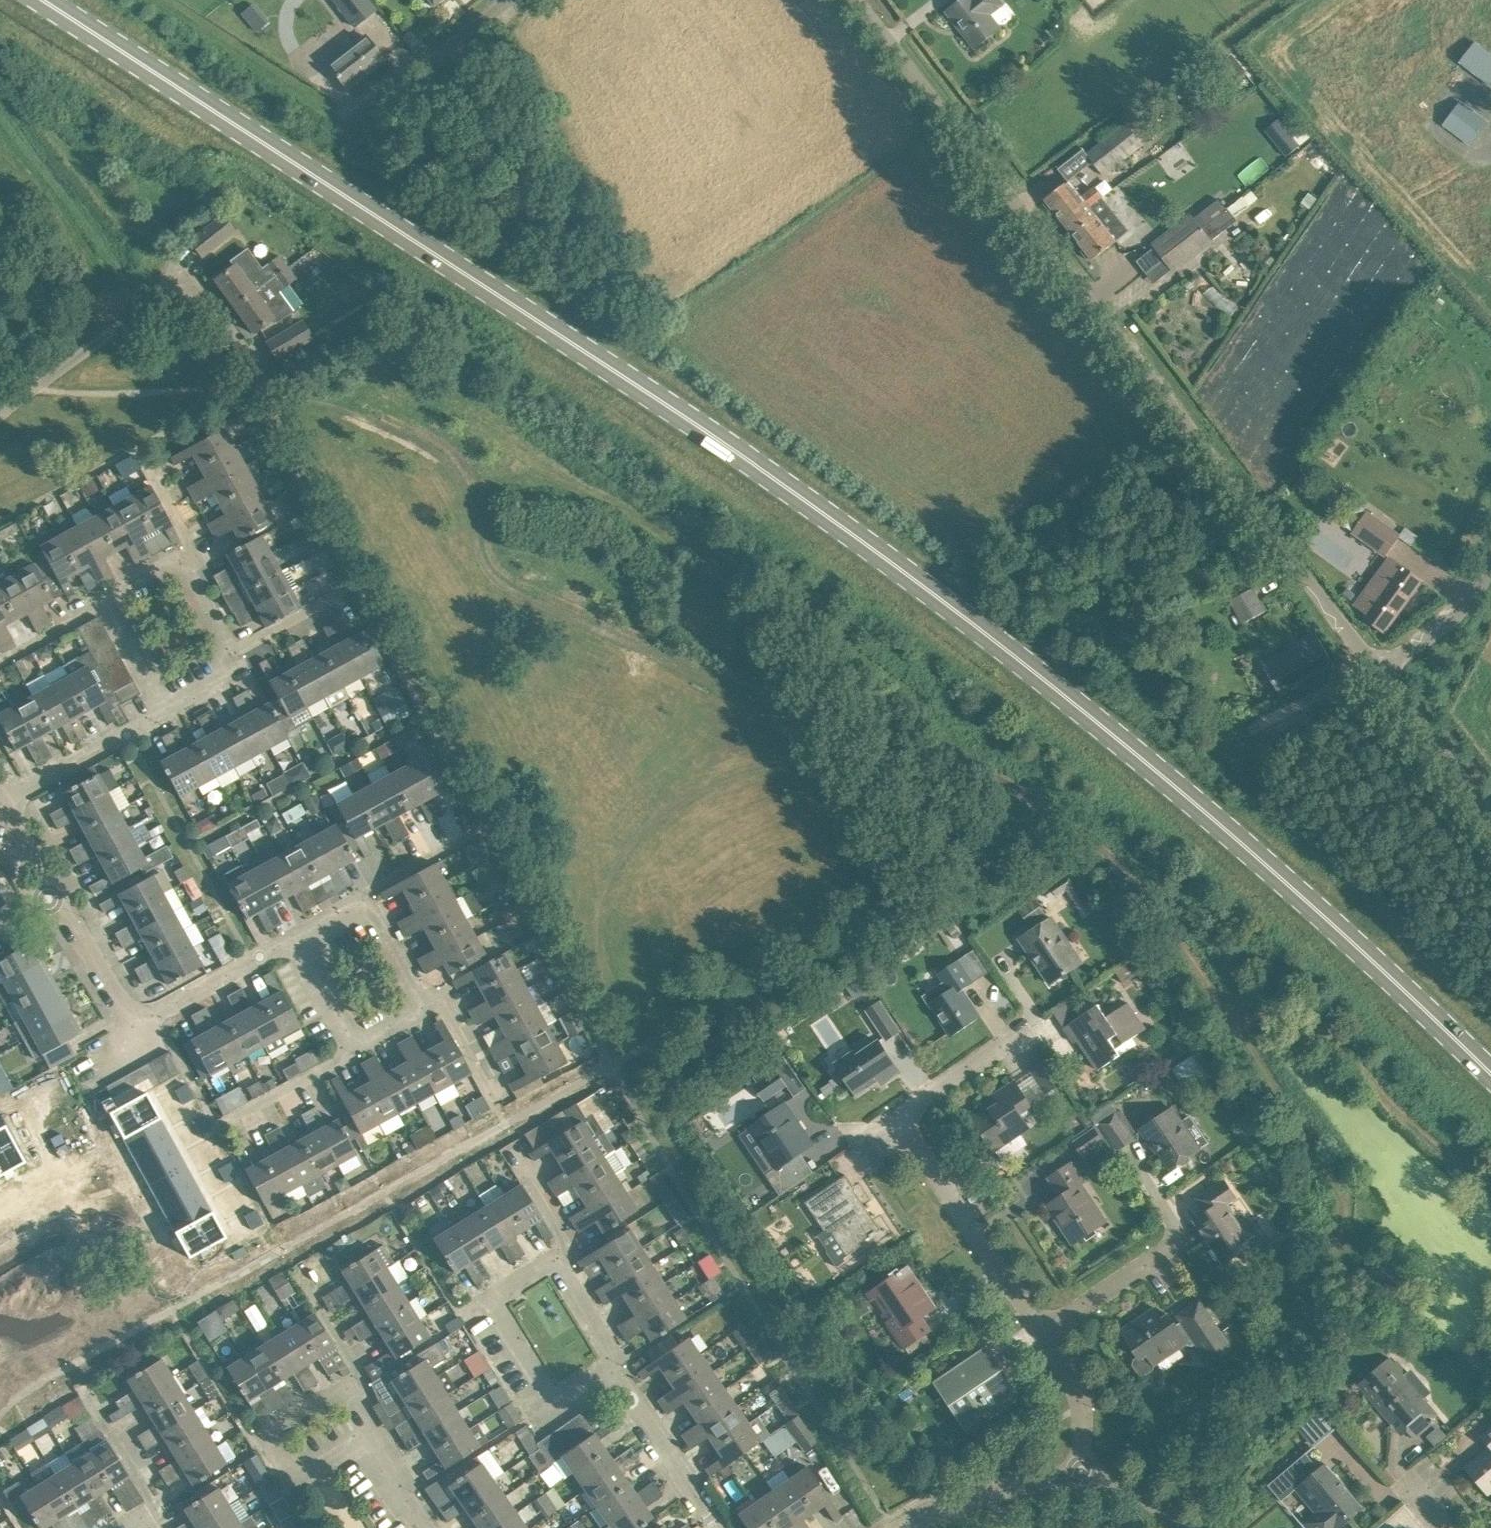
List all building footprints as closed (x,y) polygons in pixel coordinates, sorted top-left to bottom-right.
[(354,26),(375,10),(367,0),(334,0),(354,26)] [(946,11),(975,48),(1001,28),(1000,27),(997,30),(987,17),(1003,5),(1000,0),(961,0),(946,11)] [(366,35),(327,65),(345,88),(384,58),(366,35)] [(1490,87),(1490,53),(1482,46),(1475,40),(1467,50),(1458,61),(1490,87)] [(1471,146),(1489,122),(1461,100),(1442,124),(1471,146)] [(1103,175),(1143,143),(1140,140),(1151,131),(1138,116),(1128,125),(1126,122),(1086,153),(1103,175)] [(1281,121),(1278,118),(1276,119),(1264,129),(1286,157),(1300,146),(1300,145),(1281,121)] [(1159,156),(1175,181),(1198,165),(1182,141),(1159,156)] [(1103,197),(1102,195),(1095,186),(1082,197),(1069,180),(1045,199),(1047,201),(1044,204),(1052,214),(1056,213),(1063,221),(1086,203),(1090,207),(1103,197)] [(1309,193),(1302,203),(1310,209),(1317,200),(1309,193)] [(1087,259),(1091,258),(1093,260),(1116,241),(1111,234),(1124,224),(1103,197),(1090,207),(1086,203),(1063,221),(1083,248),(1081,251),(1087,259)] [(1155,244),(1164,257),(1226,209),(1218,199),(1193,219),(1191,216),(1155,244)] [(1262,225),(1280,210),(1274,202),(1256,217),(1262,225)] [(1222,228),(1235,217),(1228,208),(1226,209),(1164,257),(1174,270),(1224,231),(1222,228)] [(221,215),(190,241),(203,256),(234,231),(221,215)] [(267,266),(262,270),(247,249),(231,261),(234,265),(214,280),(233,306),(274,276),(267,266)] [(1243,284),(1256,260),(1240,252),(1227,275),(1243,284)] [(1267,253),(1257,263),(1265,271),(1275,261),(1267,253)] [(274,276),(288,266),(280,256),(267,266),(274,276)] [(274,276),(233,306),(253,332),(273,318),(276,322),(292,311),(278,291),(296,277),(288,266),(274,276)] [(267,342),(277,359),(312,338),(301,321),(267,342)] [(201,465),(235,446),(225,428),(171,457),(175,465),(195,454),(201,465)] [(192,494),(245,465),(235,446),(201,465),(207,476),(187,487),(192,494)] [(134,455),(122,461),(128,471),(139,465),(134,455)] [(221,502),(255,483),(245,465),(192,494),(196,502),(215,491),(221,502)] [(92,478),(79,484),(84,493),(97,486),(92,478)] [(212,531),(265,501),(255,483),(221,502),(227,513),(207,523),(212,531)] [(172,543),(180,539),(151,485),(132,496),(150,529),(161,523),(172,543)] [(139,536),(150,529),(132,496),(113,506),(142,559),(150,555),(139,536)] [(265,501),(212,531),(216,538),(235,528),(241,538),(239,539),(239,540),(275,520),(265,501)] [(135,563),(142,559),(113,506),(95,516),(113,550),(124,544),(135,563)] [(1400,535),(1367,512),(1353,531),(1386,555),(1400,535)] [(103,555),(113,550),(95,516),(77,526),(106,579),(114,575),(103,555)] [(15,523),(6,528),(10,536),(20,531),(15,523)] [(98,583),(106,579),(77,526),(58,536),(77,570),(88,564),(98,583)] [(217,583),(271,553),(261,535),(226,554),(227,555),(228,555),(233,565),(213,575),(217,583)] [(39,546),(42,551),(37,554),(59,596),(65,593),(69,600),(77,595),(66,576),(77,570),(58,536),(39,546)] [(320,541),(315,544),(319,550),(324,548),(320,541)] [(319,550),(309,556),(314,564),(328,556),(324,548),(319,550)] [(247,590),(281,571),(271,553),(217,583),(221,590),(241,580),(247,590)] [(15,574),(44,627),(51,623),(41,603),(51,597),(52,600),(59,596),(37,554),(36,554),(39,560),(15,574)] [(1363,617),(1384,632),(1422,580),(1390,557),(1375,577),(1379,579),(1373,588),(1371,586),(1357,606),(1366,613),(1363,617)] [(237,619),(291,589),(298,585),(288,567),(281,571),(247,590),(252,600),(233,611),(237,619)] [(44,627),(15,574),(0,582),(0,590),(15,617),(25,611),(36,631),(44,627)] [(1356,593),(1348,586),(1343,593),(1351,599),(1356,593)] [(266,627),(301,608),(291,589),(237,619),(241,626),(261,615),(266,625),(265,626),(266,627)] [(7,647),(15,643),(4,623),(15,617),(0,590),(0,634),(7,647)] [(1265,614),(1258,600),(1252,590),(1230,602),(1243,627),(1265,614)] [(83,639),(104,627),(98,616),(77,628),(83,639)] [(331,623),(360,677),(379,667),(360,632),(359,633),(349,639),(338,619),(331,623)] [(331,623),(323,627),(334,647),(324,653),(342,687),(360,677),(331,623)] [(89,649),(110,638),(104,627),(83,639),(85,643),(89,648),(89,649)] [(1288,651),(1262,665),(1278,693),(1318,671),(1321,669),(1333,662),(1316,632),(1287,648),(1288,651)] [(61,636),(51,642),(55,648),(58,649),(63,646),(64,642),(61,636)] [(95,660),(116,648),(110,638),(89,649),(90,651),(95,660)] [(349,699),(324,653),(313,658),(303,639),(295,643),(325,697),(325,696),(332,708),(349,699)] [(82,645),(80,648),(82,650),(84,651),(89,648),(85,643),(82,645)] [(307,706),(325,697),(295,643),(288,647),(298,667),(288,672),(307,706)] [(45,645),(36,650),(40,658),(49,653),(45,645)] [(101,670),(122,659),(116,648),(95,660),(101,670)] [(101,670),(95,660),(90,651),(75,659),(81,669),(68,676),(87,710),(98,704),(108,724),(116,720),(111,709),(119,705),(112,692),(106,681),(101,670)] [(307,706),(288,672),(277,678),(266,658),(259,663),(288,717),(307,706)] [(106,681),(127,670),(122,659),(101,670),(106,681)] [(112,692),(134,681),(127,670),(106,681),(112,692)] [(77,716),(87,710),(68,676),(51,685),(80,739),(87,735),(77,716)] [(119,705),(120,705),(141,694),(134,681),(112,692),(119,705)] [(72,744),(80,739),(51,685),(32,695),(51,730),(62,724),(72,744)] [(275,708),(273,709),(269,702),(268,703),(268,704),(259,709),(248,689),(240,693),(269,747),(288,737),(276,715),(278,714),(275,708)] [(252,757),(269,747),(240,693),(233,697),(243,717),(233,723),(252,757)] [(401,694),(377,708),(387,725),(410,712),(401,694)] [(41,735),(51,730),(32,695),(15,705),(44,759),(52,755),(41,735)] [(44,759),(15,705),(0,713),(0,738),(8,753),(15,750),(16,749),(26,743),(37,763),(44,759)] [(252,757),(233,723),(223,728),(212,709),(204,713),(234,767),(252,757)] [(204,713),(197,717),(208,737),(197,742),(216,776),(234,767),(204,713)] [(386,724),(382,716),(371,722),(375,730),(386,724)] [(417,726),(403,733),(408,743),(423,736),(417,726)] [(216,776),(197,742),(187,748),(176,728),(169,732),(198,786),(216,776)] [(357,731),(347,737),(351,745),(361,739),(357,731)] [(180,796),(198,786),(169,732),(161,737),(172,756),(162,762),(161,761),(160,761),(165,770),(164,770),(166,775),(167,774),(180,796)] [(408,764),(437,818),(445,814),(434,794),(444,789),(444,790),(446,789),(426,754),(408,764)] [(349,762),(340,767),(344,775),(353,770),(349,762)] [(291,786),(310,776),(302,763),(284,773),(291,786)] [(430,822),(437,818),(408,764),(390,774),(409,808),(419,802),(430,822)] [(77,774),(76,774),(73,776),(77,785),(76,785),(63,792),(63,794),(64,793),(69,803),(50,814),(54,821),(108,792),(98,773),(93,765),(78,773),(78,774),(77,774)] [(398,814),(409,808),(390,774),(372,784),(401,838),(409,833),(398,814)] [(279,776),(266,783),(273,796),(286,788),(279,776)] [(394,842),(401,838),(372,784),(354,793),(373,828),(383,822),(394,842)] [(264,789),(252,795),(255,802),(267,795),(264,789)] [(108,792),(54,821),(58,829),(78,818),(83,828),(118,809),(108,792)] [(362,834),(373,828),(354,793),(336,803),(365,857),(373,853),(362,834)] [(315,795),(304,802),(310,812),(321,806),(315,795)] [(150,806),(144,809),(148,816),(149,815),(154,813),(151,807),(150,806)] [(282,813),(287,823),(296,819),(291,808),(282,813)] [(73,857),(127,827),(118,809),(83,828),(89,839),(69,849),(73,857)] [(277,817),(266,823),(272,834),(282,828),(277,817)] [(256,819),(243,826),(247,833),(260,826),(261,825),(257,818),(256,819)] [(355,859),(348,846),(335,824),(317,834),(346,888),(354,884),(343,864),(353,859),(354,860),(355,859)] [(157,825),(149,830),(152,837),(161,832),(157,825)] [(103,864),(137,846),(127,827),(73,857),(78,864),(97,854),(103,864)] [(339,892),(346,888),(317,834),(299,844),(318,878),(328,873),(339,892)] [(206,845),(203,847),(209,858),(216,854),(210,843),(206,845)] [(167,844),(144,857),(137,846),(103,864),(109,875),(89,886),(93,893),(141,868),(143,873),(174,856),(167,844)] [(308,884),(318,878),(299,844),(282,853),(311,908),(318,903),(308,884)] [(303,912),(311,908),(282,853),(263,863),(282,898),(292,892),(303,912)] [(488,859),(478,865),(487,882),(497,876),(488,859)] [(410,901),(445,881),(435,862),(381,892),(386,899),(404,890),(410,901)] [(272,903),(282,898),(263,863),(246,873),(275,927),(282,923),(272,903)] [(183,865),(174,870),(181,883),(183,882),(190,878),(183,865)] [(246,873),(241,865),(223,875),(227,883),(239,905),(237,905),(240,911),(242,910),(246,918),(247,918),(247,917),(257,912),(267,931),(275,927),(246,873)] [(129,911),(163,893),(153,874),(99,904),(103,911),(123,901),(129,911)] [(1070,877),(1052,888),(1057,896),(1065,891),(1068,891),(1085,916),(1093,911),(1070,877)] [(190,878),(183,882),(189,893),(196,889),(190,878)] [(402,929),(455,900),(445,881),(410,901),(416,911),(398,921),(402,929)] [(119,940),(173,911),(163,893),(129,911),(134,922),(115,933),(119,940)] [(455,900),(402,929),(406,937),(424,927),(430,937),(465,918),(473,914),(463,895),(455,900)] [(1036,897),(1019,909),(1029,924),(1046,912),(1036,897)] [(199,898),(191,903),(197,914),(205,909),(199,898)] [(173,911),(119,940),(123,948),(143,937),(148,947),(183,928),(192,923),(182,906),(173,911)] [(475,936),(466,919),(474,915),(473,914),(465,918),(430,937),(436,948),(418,958),(422,966),(475,936)] [(1052,917),(1020,938),(1051,984),(1082,962),(1052,917)] [(139,976),(192,947),(183,928),(148,947),(154,957),(134,968),(139,976)] [(455,979),(499,955),(487,933),(476,938),(475,936),(422,966),(426,973),(444,963),(450,974),(449,974),(449,975),(452,973),(455,979)] [(42,959),(33,941),(0,959),(0,976),(1,979),(0,980),(0,983),(42,959)] [(167,984),(202,965),(192,947),(139,976),(143,983),(162,972),(168,982),(167,983),(167,984)] [(481,989),(516,970),(506,951),(499,955),(455,979),(453,980),(457,988),(475,978),(481,989)] [(950,989),(931,1002),(942,1018),(953,1035),(979,1018),(961,990),(980,978),(965,955),(939,973),(950,989)] [(52,978),(42,959),(0,983),(0,997),(4,1004),(12,999),(52,978)] [(1127,962),(1114,970),(1123,982),(1135,974),(1127,962)] [(473,1017),(526,988),(516,970),(481,989),(487,1000),(469,1010),(473,1017)] [(263,1001),(282,1035),(300,1025),(271,971),(263,976),(274,995),(263,1001)] [(22,1016),(61,995),(52,978),(12,999),(22,1016)] [(282,1035),(263,1001),(253,1007),(242,987),(234,991),(264,1045),(282,1035)] [(501,1026),(536,1006),(526,988),(473,1017),(477,1025),(495,1015),(501,1026)] [(246,1055),(264,1045),(234,991),(227,995),(238,1015),(227,1021),(246,1055)] [(14,1021),(23,1038),(71,1012),(68,1007),(61,996),(62,996),(61,995),(22,1016),(14,1021)] [(1100,1004),(1065,1027),(1075,1042),(1079,1040),(1099,1070),(1121,1055),(1117,1048),(1119,1046),(1117,1043),(1126,1038),(1128,1041),(1138,1034),(1139,1034),(1147,1028),(1129,1000),(1107,1015),(1100,1004)] [(900,1030),(881,1002),(868,1010),(887,1039),(900,1030)] [(493,1054),(546,1025),(536,1006),(501,1026),(507,1036),(489,1046),(493,1054)] [(246,1055),(227,1021),(217,1026),(206,1007),(199,1011),(228,1065),(246,1055)] [(195,1048),(188,1052),(202,1078),(209,1074),(210,1075),(228,1065),(199,1011),(191,1015),(202,1034),(192,1040),(192,1039),(190,1040),(195,1048)] [(34,1058),(62,1043),(78,1034),(77,1034),(81,1032),(71,1012),(23,1038),(34,1058)] [(453,1083),(471,1073),(442,1019),(434,1024),(444,1042),(433,1048),(453,1083)] [(521,1062),(556,1043),(546,1025),(493,1054),(497,1061),(515,1052),(521,1062)] [(453,1083),(433,1048),(422,1053),(413,1035),(405,1040),(434,1093),(453,1083)] [(416,1103),(434,1093),(405,1040),(397,1044),(407,1062),(397,1068),(416,1103)] [(900,1071),(889,1055),(879,1040),(856,1056),(854,1052),(836,1063),(857,1094),(883,1076),(886,1080),(900,1071)] [(513,1091),(567,1062),(556,1043),(521,1062),(527,1073),(509,1083),(513,1091)] [(171,1077),(181,1071),(169,1050),(159,1056),(171,1077)] [(314,1050),(295,1060),(302,1072),(320,1062),(314,1050)] [(416,1103),(397,1068),(386,1073),(376,1055),(368,1060),(398,1113),(416,1103)] [(161,1083),(171,1077),(159,1056),(149,1062),(161,1083)] [(1051,1056),(1030,1070),(1046,1093),(1066,1079),(1051,1056)] [(379,1123),(398,1113),(368,1060),(361,1064),(371,1082),(360,1088),(379,1123)] [(150,1089),(161,1083),(149,1062),(138,1068),(150,1089)] [(296,1062),(282,1069),(288,1079),(301,1072),(296,1062)] [(788,1062),(754,1085),(764,1100),(787,1085),(795,1096),(807,1088),(788,1062)] [(140,1095),(150,1089),(138,1068),(128,1074),(139,1095),(140,1095)] [(129,1101),(139,1095),(128,1074),(117,1080),(129,1101)] [(379,1123),(360,1088),(349,1094),(339,1076),(331,1080),(360,1133),(379,1123)] [(272,1078),(261,1084),(265,1091),(265,1092),(277,1086),(272,1078)] [(118,1107),(129,1101),(117,1080),(106,1086),(118,1107)] [(259,1080),(246,1087),(252,1098),(265,1091),(261,1084),(259,1080)] [(1031,1127),(1024,1117),(1035,1110),(1015,1080),(994,1094),(997,1099),(971,1117),(995,1151),(996,1150),(1003,1161),(1028,1144),(1021,1134),(1031,1127)] [(831,1082),(821,1088),(826,1097),(836,1091),(831,1082)] [(186,1084),(175,1090),(179,1097),(190,1091),(186,1084)] [(234,1093),(231,1102),(234,1107),(245,1101),(239,1090),(234,1093)] [(190,1091),(179,1097),(183,1104),(194,1098),(190,1091)] [(118,1108),(109,1112),(123,1137),(160,1116),(146,1092),(118,1107),(118,1108)] [(483,1095),(465,1105),(472,1119),(491,1109),(483,1095)] [(558,1160),(593,1139),(604,1132),(593,1114),(586,1118),(577,1103),(565,1110),(574,1125),(529,1153),(534,1160),(552,1149),(558,1160)] [(776,1166),(766,1174),(780,1194),(814,1172),(809,1165),(800,1152),(812,1144),(811,1143),(808,1145),(792,1121),(795,1119),(785,1104),(768,1115),(750,1127),(751,1128),(756,1125),(772,1149),(767,1152),(776,1166)] [(309,1110),(338,1164),(357,1153),(338,1118),(337,1119),(337,1120),(327,1125),(316,1106),(309,1110)] [(1084,1107),(1077,1112),(1086,1125),(1093,1120),(1084,1107)] [(1120,1108),(1100,1122),(1119,1149),(1133,1139),(1131,1136),(1136,1132),(1120,1108)] [(1154,1142),(1171,1168),(1200,1148),(1173,1108),(1141,1129),(1151,1144),(1154,1142)] [(320,1174),(338,1164),(309,1110),(301,1114),(312,1134),(301,1140),(320,1174)] [(460,1114),(449,1119),(454,1128),(465,1123),(460,1114)] [(203,1115),(192,1121),(196,1128),(207,1122),(203,1115)] [(160,1116),(123,1137),(136,1161),(173,1140),(160,1116)] [(207,1122),(196,1128),(200,1135),(211,1129),(207,1122)] [(0,1127),(0,1174),(1,1175),(25,1162),(5,1125),(0,1127)] [(320,1174),(301,1140),(290,1146),(279,1126),(272,1130),(302,1183),(320,1174)] [(626,1142),(629,1140),(636,1136),(630,1126),(620,1132),(626,1142)] [(1084,1155),(1104,1141),(1095,1129),(1075,1142),(1084,1155)] [(283,1194),(302,1183),(272,1130),(264,1134),(275,1154),(264,1160),(283,1194)] [(636,1136),(629,1140),(640,1157),(647,1153),(636,1136)] [(552,1189),(604,1157),(593,1139),(558,1160),(565,1170),(547,1181),(552,1189)] [(173,1140),(136,1161),(149,1185),(186,1164),(173,1140)] [(412,1142),(403,1147),(407,1153),(416,1148),(412,1142)] [(283,1194),(264,1160),(253,1166),(242,1146),(235,1150),(264,1204),(283,1194)] [(580,1195),(615,1174),(624,1168),(614,1151),(604,1157),(552,1189),(557,1196),(574,1185),(580,1195)] [(229,1162),(218,1168),(223,1176),(233,1170),(229,1162)] [(1073,1243),(1103,1223),(1078,1186),(1084,1182),(1071,1163),(1049,1177),(1062,1196),(1048,1205),(1073,1243)] [(186,1164),(149,1185),(162,1209),(199,1189),(186,1164)] [(647,1169),(636,1176),(640,1182),(648,1177),(651,1175),(647,1169)] [(233,1170),(223,1176),(226,1182),(237,1176),(233,1170)] [(664,1201),(674,1194),(659,1170),(651,1175),(648,1177),(664,1201)] [(626,1192),(615,1174),(580,1195),(587,1206),(569,1217),(574,1224),(626,1192)] [(846,1261),(844,1258),(862,1246),(860,1243),(871,1235),(872,1237),(877,1233),(876,1232),(880,1229),(854,1190),(856,1189),(846,1174),(805,1202),(825,1230),(828,1229),(836,1241),(827,1247),(827,1252),(836,1267),(846,1261)] [(1252,1218),(1240,1226),(1226,1205),(1236,1198),(1224,1180),(1198,1198),(1207,1212),(1195,1220),(1224,1262),(1239,1252),(1245,1260),(1269,1244),(1252,1218)] [(546,1241),(553,1236),(521,1184),(505,1193),(504,1194),(524,1228),(534,1222),(546,1241)] [(444,1195),(437,1185),(428,1191),(434,1201),(444,1195)] [(504,1194),(505,1193),(500,1185),(497,1187),(502,1195),(486,1205),(518,1258),(525,1253),(513,1234),(524,1228),(504,1194)] [(199,1189),(162,1209),(176,1233),(212,1213),(199,1189)] [(626,1192),(574,1224),(579,1231),(596,1221),(602,1230),(601,1231),(602,1232),(612,1226),(617,1224),(616,1223),(637,1210),(626,1192)] [(664,1201),(663,1202),(677,1224),(689,1216),(674,1194),(664,1201)] [(511,1262),(518,1258),(486,1205),(468,1216),(489,1250),(499,1243),(511,1262)] [(255,1209),(244,1215),(248,1222),(259,1216),(255,1209)] [(212,1213),(176,1233),(189,1257),(196,1253),(219,1241),(226,1237),(212,1213)] [(259,1216),(248,1222),(252,1229),(262,1223),(259,1216)] [(479,1256),(489,1250),(468,1216),(451,1227),(483,1279),(491,1275),(479,1256)] [(476,1284),(483,1279),(451,1227),(433,1238),(454,1272),(455,1272),(455,1271),(464,1265),(476,1284)] [(673,1233),(681,1246),(690,1240),(681,1227),(673,1233)] [(607,1268),(641,1247),(630,1228),(578,1261),(583,1268),(600,1257),(607,1268)] [(352,1234),(339,1240),(343,1247),(355,1241),(352,1234)] [(334,1299),(386,1266),(394,1262),(383,1244),(373,1250),(369,1244),(359,1250),(363,1257),(341,1270),(342,1271),(343,1271),(349,1280),(330,1292),(334,1299)] [(337,1254),(333,1245),(322,1250),(327,1259),(337,1254)] [(600,1297),(652,1264),(641,1247),(607,1268),(613,1278),(596,1289),(600,1297)] [(713,1276),(721,1272),(710,1254),(698,1261),(709,1279),(713,1276)] [(629,1303),(663,1282),(652,1264),(600,1297),(605,1304),(622,1293),(629,1303)] [(364,1305),(397,1284),(386,1266),(334,1299),(339,1307),(358,1295),(364,1305)] [(908,1266),(878,1287),(897,1316),(889,1322),(905,1346),(925,1333),(931,1330),(922,1316),(936,1307),(908,1266)] [(284,1272),(269,1281),(279,1296),(293,1287),(284,1272)] [(707,1297),(711,1302),(724,1294),(713,1276),(709,1279),(697,1286),(703,1295),(707,1297)] [(622,1332),(674,1300),(663,1282),(629,1303),(635,1314),(618,1325),(622,1332)] [(356,1334),(408,1301),(397,1284),(364,1305),(370,1315),(351,1327),(356,1334)] [(216,1309),(222,1320),(240,1309),(234,1299),(216,1309)] [(665,1331),(685,1318),(674,1300),(622,1332),(627,1340),(644,1329),(651,1339),(650,1339),(650,1340),(660,1334),(661,1335),(665,1332),(665,1331)] [(1197,1343),(1210,1363),(1232,1349),(1200,1300),(1178,1315),(1182,1321),(1176,1324),(1169,1314),(1168,1314),(1169,1315),(1162,1319),(1155,1309),(1122,1331),(1139,1356),(1134,1359),(1133,1365),(1139,1374),(1145,1375),(1154,1369),(1154,1363),(1186,1342),(1188,1345),(1192,1346),(1197,1343)] [(386,1339),(419,1318),(408,1301),(356,1334),(360,1341),(379,1329),(386,1339)] [(339,1369),(346,1365),(314,1312),(296,1323),(317,1357),(327,1350),(339,1369)] [(373,1381),(409,1359),(405,1352),(430,1336),(419,1318),(386,1339),(392,1350),(365,1367),(373,1381),(372,1381),(373,1381)] [(744,1349),(747,1346),(762,1336),(750,1319),(732,1332),(744,1349)] [(307,1363),(317,1357),(296,1323),(279,1334),(311,1386),(319,1382),(307,1363)] [(304,1391),(311,1386),(279,1334),(261,1345),(282,1378),(292,1372),(304,1391)] [(688,1337),(678,1343),(671,1334),(645,1351),(652,1361),(638,1371),(643,1379),(660,1367),(667,1377),(700,1354),(688,1337)] [(762,1336),(747,1346),(759,1363),(774,1353),(762,1336)] [(379,1402),(372,1406),(377,1413),(435,1377),(430,1368),(447,1357),(437,1341),(409,1359),(373,1381),(373,1382),(374,1381),(385,1374),(387,1373),(391,1379),(391,1380),(391,1381),(392,1380),(398,1390),(379,1402)] [(272,1384),(282,1378),(261,1345),(244,1356),(277,1408),(284,1403),(272,1384)] [(981,1421),(1015,1398),(997,1370),(1001,1368),(988,1349),(938,1382),(970,1429),(970,1428),(975,1435),(985,1428),(981,1421)] [(482,1372),(489,1367),(481,1354),(467,1362),(475,1376),(482,1372)] [(662,1406),(712,1371),(700,1354),(667,1377),(674,1387),(657,1399),(662,1406)] [(270,1412),(277,1408),(244,1356),(226,1367),(247,1401),(249,1400),(248,1399),(258,1393),(270,1412)] [(1408,1430),(1415,1439),(1435,1422),(1432,1419),(1438,1414),(1412,1384),(1415,1381),(1399,1363),(1397,1365),(1389,1357),(1367,1376),(1408,1425),(1408,1430)] [(120,1408),(172,1376),(161,1358),(127,1379),(128,1380),(129,1379),(134,1389),(115,1401),(120,1408)] [(346,1365),(339,1369),(343,1376),(351,1371),(346,1365)] [(490,1385),(497,1380),(489,1367),(482,1372),(490,1385)] [(691,1412),(724,1389),(712,1371),(662,1406),(667,1413),(684,1402),(691,1412)] [(150,1413),(183,1393),(172,1376),(120,1408),(124,1415),(143,1403),(150,1413)] [(208,1377),(199,1383),(207,1395),(216,1389),(208,1377)] [(435,1377),(377,1413),(381,1420),(407,1404),(413,1414),(446,1394),(435,1377)] [(500,1384),(488,1391),(495,1402),(507,1395),(500,1385),(500,1384)] [(776,1404),(787,1396),(780,1385),(768,1393),(776,1404)] [(686,1441),(736,1406),(724,1389),(691,1412),(698,1422),(681,1434),(686,1441)] [(142,1443),(194,1410),(183,1393),(150,1413),(156,1424),(137,1435),(142,1443)] [(61,1406),(70,1419),(87,1409),(79,1394),(61,1406)] [(405,1443),(456,1411),(446,1394),(413,1414),(420,1424),(401,1436),(405,1443)] [(799,1414),(795,1407),(787,1396),(776,1404),(789,1421),(798,1415),(799,1414)] [(510,1400),(503,1405),(510,1416),(517,1411),(510,1401),(510,1400)] [(595,1431),(605,1425),(591,1405),(581,1412),(595,1431)] [(70,1419),(61,1406),(45,1415),(46,1416),(44,1417),(51,1428),(52,1427),(68,1418),(69,1420),(70,1419)] [(715,1446),(748,1423),(736,1406),(686,1441),(691,1448),(708,1436),(715,1446)] [(120,1408),(108,1415),(113,1423),(124,1415),(120,1408)] [(171,1448),(204,1428),(194,1410),(142,1443),(146,1450),(165,1438),(171,1448)] [(435,1449),(467,1428),(456,1411),(405,1443),(410,1451),(429,1439),(435,1449)] [(585,1438),(595,1431),(581,1412),(571,1419),(585,1438)] [(773,1456),(795,1439),(803,1450),(816,1441),(798,1415),(789,1421),(785,1424),(762,1439),(767,1447),(773,1456)] [(27,1427),(34,1440),(51,1429),(51,1428),(44,1417),(27,1427)] [(574,1446),(585,1438),(571,1419),(560,1426),(574,1446)] [(573,1473),(605,1450),(598,1440),(616,1427),(611,1420),(605,1425),(595,1431),(585,1438),(574,1446),(564,1453),(561,1455),(573,1473)] [(427,1479),(488,1441),(477,1423),(467,1429),(467,1428),(435,1449),(441,1459),(422,1471),(427,1479)] [(748,1423),(715,1446),(722,1456),(705,1468),(710,1475),(745,1451),(760,1440),(748,1423)] [(515,1432),(529,1454),(539,1448),(524,1425),(515,1432)] [(564,1453),(574,1446),(560,1426),(550,1433),(564,1453)] [(1481,1435),(1490,1447),(1490,1426),(1481,1435)] [(16,1450),(34,1440),(27,1427),(9,1438),(16,1450)] [(163,1477),(215,1445),(204,1428),(171,1448),(178,1458),(159,1470),(163,1477)] [(136,1505),(144,1500),(100,1430),(82,1441),(110,1485),(120,1479),(136,1505)] [(542,1439),(540,1441),(551,1457),(554,1460),(554,1461),(561,1456),(561,1455),(564,1453),(550,1433),(542,1439)] [(100,1492),(110,1485),(82,1441),(65,1452),(72,1463),(105,1515),(112,1511),(100,1492)] [(0,1448),(0,1461),(10,1455),(4,1445),(0,1448)] [(215,1445),(163,1477),(168,1485),(187,1473),(192,1482),(192,1483),(192,1484),(226,1463),(215,1445)] [(584,1489),(635,1454),(630,1447),(612,1460),(605,1450),(573,1473),(584,1489)] [(456,1494),(438,1507),(443,1514),(493,1479),(504,1472),(488,1449),(477,1456),(481,1462),(448,1485),(449,1486),(450,1485),(456,1494)] [(1487,1493),(1490,1489),(1490,1449),(1467,1469),(1487,1493)] [(1296,1488),(1317,1512),(1305,1522),(1311,1527),(1341,1527),(1352,1519),(1349,1516),(1361,1505),(1325,1463),(1316,1470),(1304,1456),(1307,1453),(1306,1452),(1268,1484),(1282,1500),(1296,1488)] [(256,1453),(244,1461),(257,1481),(269,1473),(267,1471),(256,1453)] [(596,1506),(628,1484),(621,1474),(640,1461),(635,1454),(584,1489),(596,1506)] [(31,1471),(39,1484),(65,1527),(75,1527),(65,1513),(75,1507),(55,1474),(49,1465),(47,1461),(31,1471)] [(97,1520),(105,1515),(72,1463),(55,1474),(75,1507),(85,1501),(97,1520)] [(728,1465),(719,1471),(724,1478),(733,1472),(728,1465)] [(789,1478),(812,1511),(822,1504),(834,1521),(842,1515),(807,1466),(800,1471),(789,1478)] [(896,1466),(889,1470),(893,1475),(899,1471),(896,1466)] [(812,1511),(789,1478),(772,1490),(799,1527),(809,1527),(802,1518),(812,1511)] [(473,1518),(505,1496),(493,1479),(443,1514),(448,1521),(466,1508),(473,1518)] [(39,1484),(24,1493),(17,1480),(2,1490),(16,1513),(27,1507),(32,1516),(32,1517),(34,1521),(35,1521),(40,1527),(42,1527),(51,1522),(54,1527),(65,1527),(39,1484)] [(228,1505),(218,1488),(219,1488),(214,1480),(196,1491),(200,1498),(196,1500),(196,1499),(191,1502),(192,1503),(184,1508),(185,1509),(191,1518),(175,1527),(191,1527),(228,1505)] [(271,1480),(257,1488),(263,1500),(277,1491),(271,1480)] [(607,1522),(658,1487),(653,1480),(635,1493),(628,1484),(596,1506),(607,1522)] [(557,1507),(564,1503),(552,1486),(545,1492),(557,1507)] [(647,1521),(652,1517),(652,1516),(651,1517),(645,1507),(663,1495),(658,1487),(607,1522),(611,1527),(636,1527),(647,1521)] [(772,1490),(755,1502),(773,1527),(788,1527),(799,1527),(772,1490)] [(516,1512),(505,1496),(473,1518),(479,1527),(493,1527),(516,1512)] [(284,1497),(270,1505),(276,1514),(280,1520),(282,1519),(293,1512),(293,1511),(290,1506),(287,1502),(284,1497)] [(755,1502),(737,1514),(747,1527),(773,1527),(755,1502)] [(239,1522),(228,1505),(191,1527),(230,1527),(239,1522)] [(293,1512),(282,1519),(287,1526),(298,1520),(293,1512)] [(516,1512),(493,1527),(527,1527),(516,1512)]
